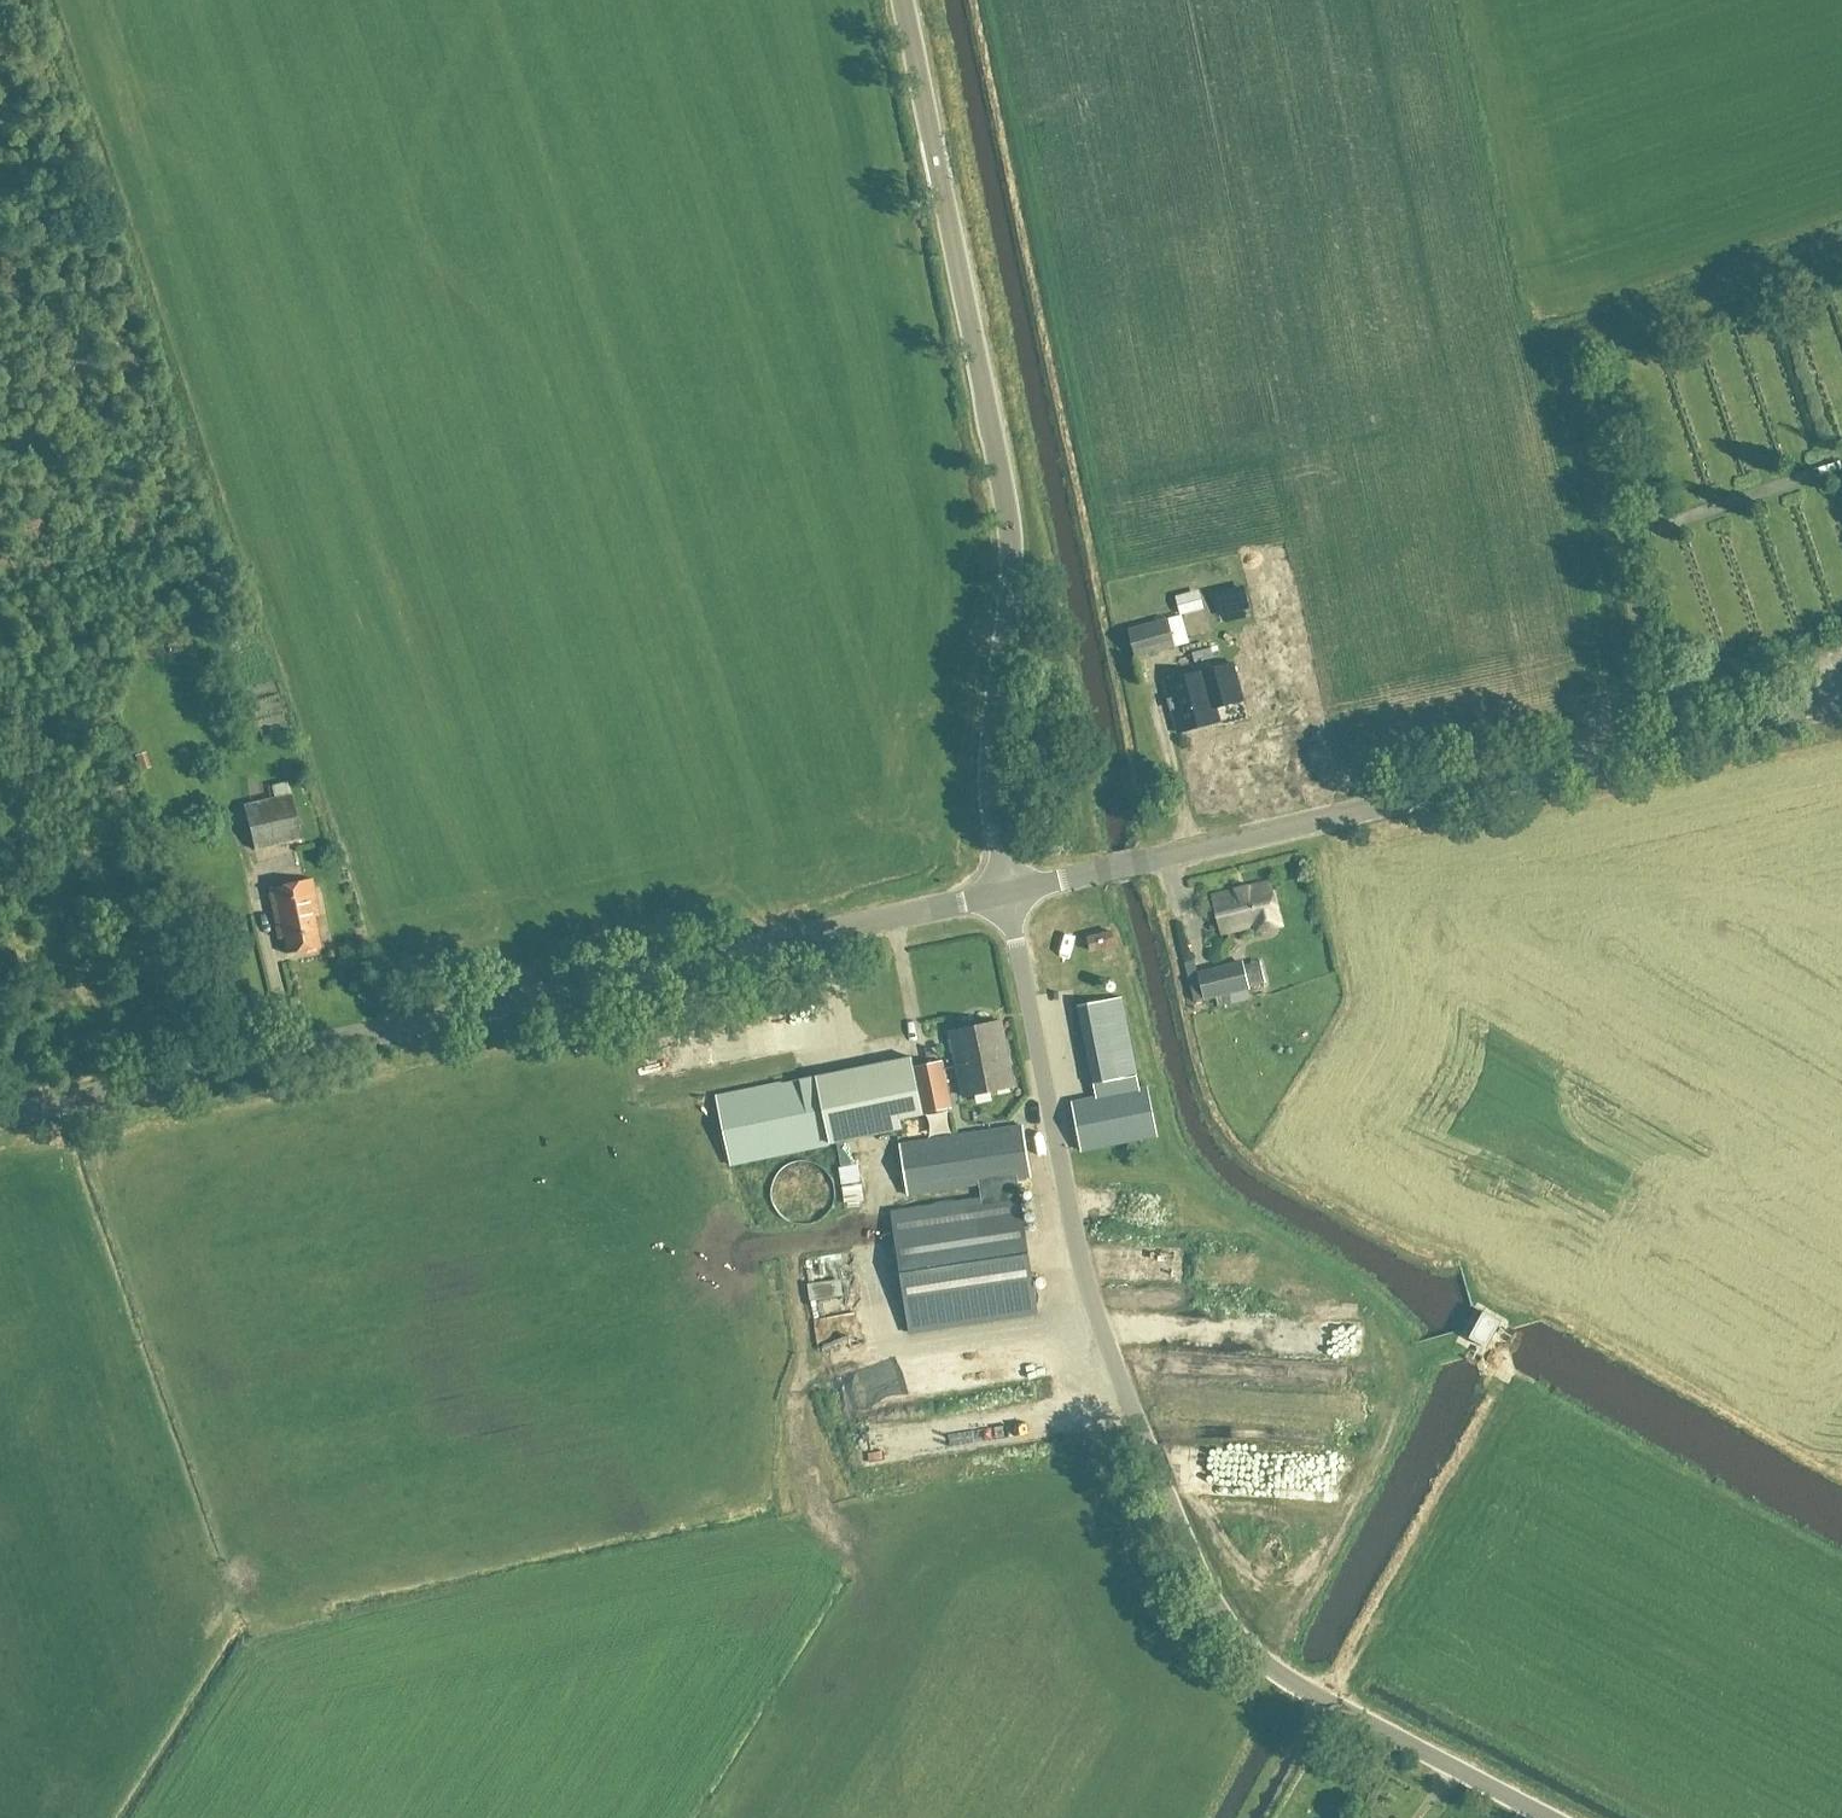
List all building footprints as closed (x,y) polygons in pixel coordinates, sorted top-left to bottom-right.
[(1177,647),(1177,646),(1190,642),(1183,615),(1170,618),(1129,628),(1137,658),(1177,647)] [(1179,732),(1222,720),(1208,669),(1165,681),(1179,732)] [(294,793),(290,793),(287,781),(272,785),(275,797),(244,804),(255,849),(303,839),(294,793)] [(285,954),(319,947),(313,917),(318,916),(311,879),(267,888),(277,939),(282,938),(285,954)] [(1283,926),(1273,883),(1215,896),(1224,933),(1257,926),(1258,932),(1283,926)] [(1098,951),(1124,943),(1121,930),(1094,938),(1098,951)] [(1243,960),(1198,972),(1206,1000),(1251,988),(1243,960)] [(1101,1084),(1143,1076),(1128,997),(1085,1006),(1101,1084)] [(967,1094),(1014,1084),(999,1020),(953,1030),(967,1094)] [(913,1056),(819,1076),(718,1097),(732,1163),(903,1127),(901,1117),(953,1106),(943,1059),(915,1065),(913,1056)] [(1089,1149),(1163,1133),(1153,1085),(1079,1101),(1089,1149)] [(1022,1124),(902,1144),(911,1200),(1031,1180),(1022,1124)] [(834,1199),(835,1192),(835,1185),(832,1178),(828,1172),(823,1167),(817,1163),(810,1161),(803,1160),(796,1161),(789,1163),(783,1167),(778,1172),(774,1178),(772,1185),(771,1192),(772,1199),(774,1206),(778,1212),(783,1217),(789,1221),(796,1223),(803,1224),(810,1223),(817,1221),(823,1217),(828,1212),(832,1206),(834,1199)] [(1099,1191),(1121,1192),(1122,1181),(1099,1180),(1099,1191)] [(1022,1198),(889,1218),(907,1336),(1040,1317),(1022,1198)] [(856,1262),(830,1264),(833,1298),(858,1296),(856,1262)] [(1475,1337),(1494,1346),(1508,1319),(1489,1309),(1475,1337)] [(907,1377),(841,1381),(843,1402),(908,1398),(907,1377)]
